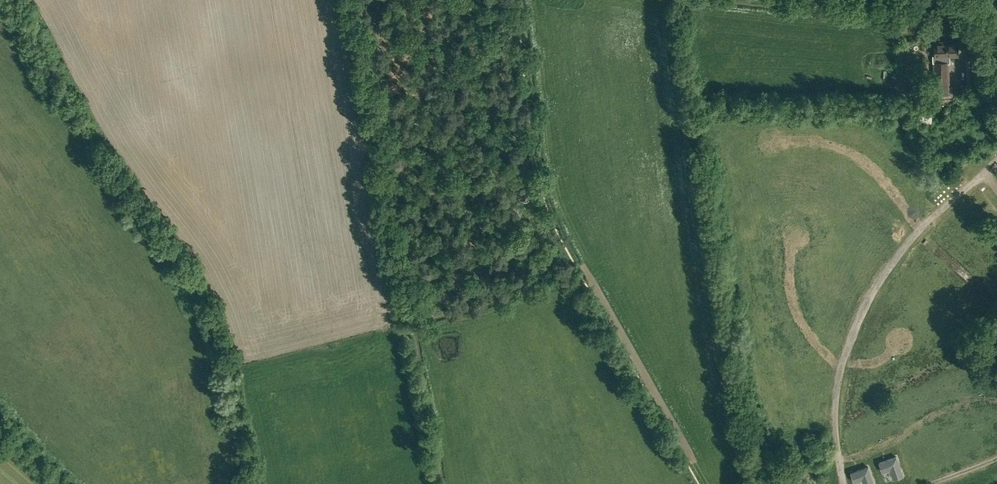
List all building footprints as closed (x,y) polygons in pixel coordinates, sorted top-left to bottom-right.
[(949,95),(948,62),(949,62),(949,56),(958,55),(958,41),(934,42),(935,56),(936,62),(934,62),(935,95),(949,95)] [(927,93),(928,83),(909,82),(909,93),(927,93)] [(890,469),(893,479),(903,475),(896,456),(879,462),(883,472),(890,469)] [(851,472),(854,482),(862,479),(864,483),(874,483),(868,466),(851,472)]
